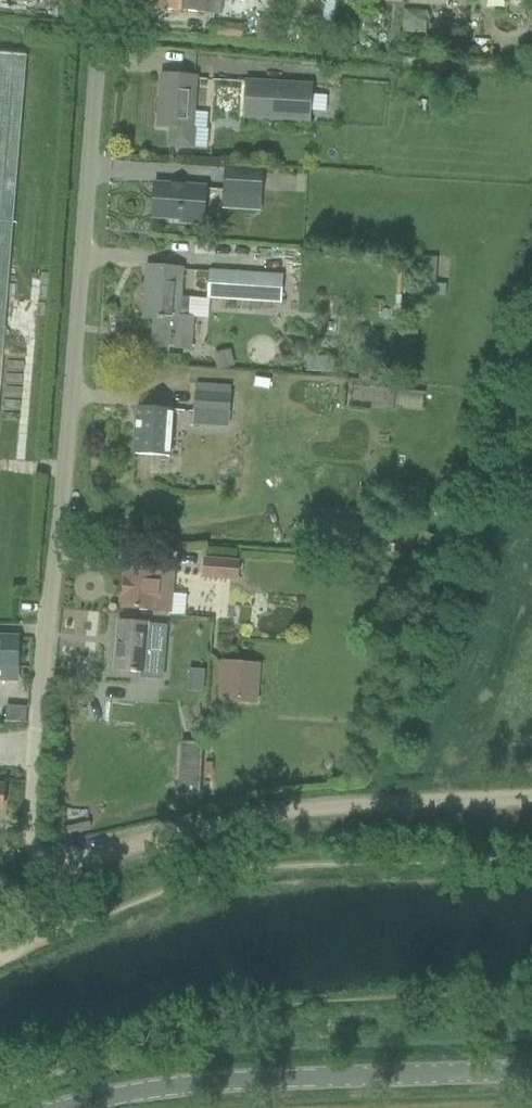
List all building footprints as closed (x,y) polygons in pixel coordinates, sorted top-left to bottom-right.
[(145,11),(165,13),(165,8),(177,10),(182,10),(182,11),(206,13),(221,15),(223,0),(147,0),(145,11)] [(243,25),(236,25),(213,23),(212,36),(242,38),(243,25)] [(261,42),(278,41),(277,25),(261,25),(261,42)] [(27,56),(0,54),(0,400),(27,56)] [(195,77),(162,74),(158,126),(170,127),(169,144),(192,146),(193,128),(191,127),(195,77)] [(313,86),(246,82),(243,118),(311,122),(313,86)] [(225,166),(223,194),(261,197),(263,169),(225,166)] [(205,224),(208,188),(153,184),(151,218),(179,220),(179,223),(205,224)] [(434,294),(436,259),(423,258),(421,293),(434,294)] [(188,320),(190,299),(180,298),(182,270),(147,268),(147,269),(150,269),(149,282),(146,281),(144,319),(154,320),(152,347),(176,349),(176,351),(191,352),(193,320),(188,320)] [(210,270),(208,298),(259,301),(280,302),(281,280),(254,279),(254,272),(210,270)] [(231,352),(215,355),(218,371),(235,367),(231,352)] [(230,411),(231,387),(195,384),(193,408),(230,411)] [(169,458),(173,410),(138,407),(134,455),(169,458)] [(307,520),(305,542),(340,545),(342,523),(307,520)] [(206,560),(204,577),(238,581),(240,564),(206,560)] [(174,571),(153,569),(127,567),(124,609),(170,612),(174,571)] [(119,622),(115,669),(131,670),(131,672),(137,673),(137,671),(142,671),(141,678),(160,679),(164,626),(119,622)] [(0,638),(0,682),(17,683),(19,639),(0,638)] [(222,662),(219,699),(256,701),(257,685),(243,684),(245,664),(222,662)] [(182,751),(179,794),(197,795),(199,752),(182,751)]
